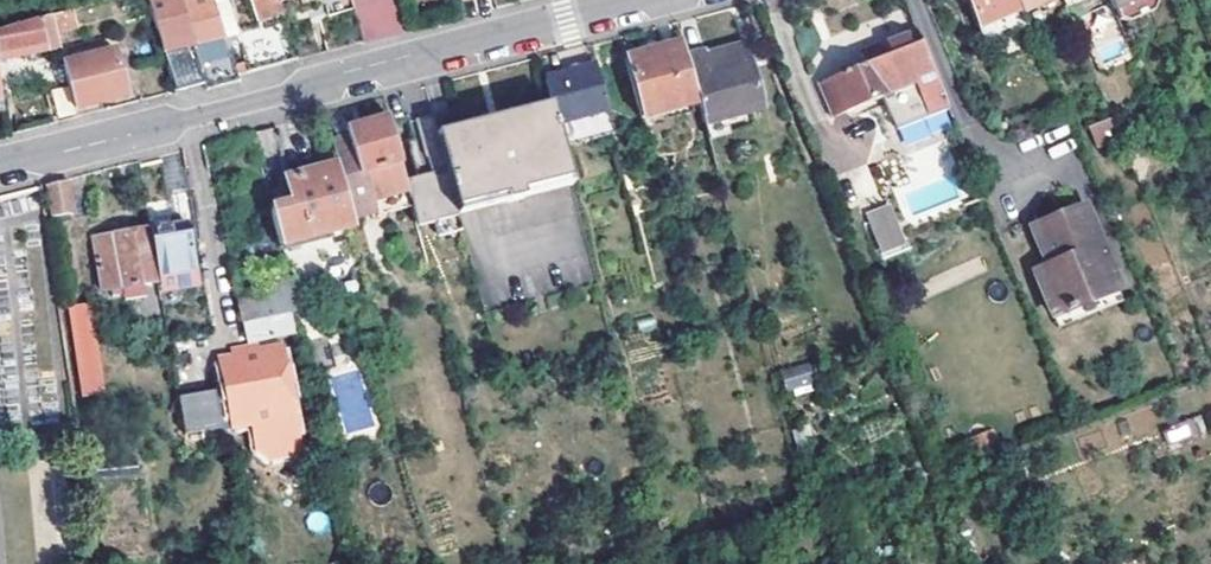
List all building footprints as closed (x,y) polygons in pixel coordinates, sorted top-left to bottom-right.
[(205,83),(181,0),(151,0),(177,90),(179,90),(205,83)] [(205,83),(207,89),(241,81),(240,72),(236,63),(227,30),(231,29),(225,6),(215,9),(213,0),(181,0),(205,83)] [(256,16),(284,7),(282,0),(251,0),(256,16)] [(365,41),(408,29),(399,0),(351,0),(365,41)] [(977,27),(1021,10),(1017,0),(966,0),(977,27)] [(1021,10),(1021,12),(1051,0),(1017,0),(1021,10)] [(81,5),(72,8),(76,25),(86,23),(81,5)] [(76,25),(72,8),(52,14),(56,31),(76,25)] [(984,44),(1027,26),(1021,12),(1021,10),(977,27),(984,44)] [(60,47),(56,31),(52,14),(0,30),(0,58),(60,47)] [(76,25),(56,31),(60,47),(64,60),(85,55),(76,25)] [(949,111),(917,31),(875,49),(880,60),(836,78),(850,112),(886,97),(901,131),(949,111)] [(683,42),(626,57),(642,118),(700,103),(687,56),(683,42)] [(64,60),(78,116),(104,110),(102,102),(136,92),(127,59),(120,61),(116,46),(85,55),(64,60)] [(710,51),(687,56),(700,103),(706,126),(729,121),(764,112),(747,46),(711,55),(710,51)] [(39,67),(52,123),(78,116),(64,60),(39,67)] [(244,60),(236,63),(240,72),(244,71),(247,70),(244,60)] [(558,125),(609,113),(596,66),(546,80),(551,100),(553,109),(558,125)] [(832,119),(850,112),(836,78),(818,86),(832,119)] [(551,100),(436,130),(438,138),(553,109),(551,100)] [(438,138),(457,210),(507,197),(509,203),(523,199),(522,193),(572,181),(563,145),(558,125),(553,109),(438,138)] [(614,133),(609,113),(558,125),(563,145),(614,133)] [(436,130),(432,116),(408,123),(412,140),(408,142),(418,178),(431,225),(435,223),(439,237),(463,231),(458,215),(457,210),(438,138),(436,130)] [(338,164),(354,221),(377,215),(374,206),(411,197),(407,181),(390,118),(347,130),(350,139),(333,143),(338,164)] [(1095,143),(1114,137),(1108,118),(1089,124),(1095,143)] [(706,126),(711,143),(734,137),(729,121),(706,126)] [(786,157),(782,141),(767,145),(771,161),(786,157)] [(374,293),(354,221),(338,164),(285,177),(291,200),(270,206),(281,246),(341,230),(343,237),(356,298),(374,293)] [(431,225),(418,178),(407,181),(411,197),(414,211),(418,228),(431,225)] [(68,180),(48,185),(53,212),(74,207),(68,180)] [(523,199),(573,187),(572,181),(522,193),(523,199)] [(374,206),(377,215),(378,221),(414,211),(411,197),(374,206)] [(458,215),(509,203),(507,197),(457,210),(458,215)] [(1030,262),(1044,300),(1111,274),(1080,197),(1027,217),(1043,257),(1030,262)] [(891,201),(865,211),(882,256),(908,247),(891,201)] [(165,229),(153,231),(161,281),(197,275),(189,226),(165,229)] [(341,230),(281,246),(283,253),(343,237),(341,230)] [(153,231),(93,246),(105,296),(128,291),(130,302),(143,299),(140,288),(161,283),(161,281),(153,231)] [(1115,285),(1111,274),(1044,300),(1048,311),(1115,285)] [(199,287),(197,275),(161,281),(161,283),(163,293),(199,287)] [(289,310),(295,309),(290,283),(236,293),(241,319),(245,318),(289,310)] [(128,291),(105,296),(108,307),(130,302),(128,291)] [(93,302),(70,304),(78,395),(102,393),(93,302)] [(289,310),(245,318),(249,340),(295,332),(289,310)] [(240,421),(239,415),(253,413),(257,437),(259,449),(268,457),(299,451),(279,346),(256,350),(255,346),(237,349),(238,352),(228,354),(230,362),(225,363),(227,372),(233,371),(237,390),(221,393),(219,385),(198,389),(205,427),(240,421)] [(785,393),(813,390),(810,364),(782,367),(785,393)] [(233,371),(227,372),(229,383),(219,385),(221,393),(237,390),(233,371)] [(239,415),(240,421),(242,434),(247,438),(257,437),(253,413),(239,415)] [(1201,415),(1164,429),(1170,443),(1207,430),(1201,415)] [(93,477),(151,467),(147,443),(88,453),(93,477)]
